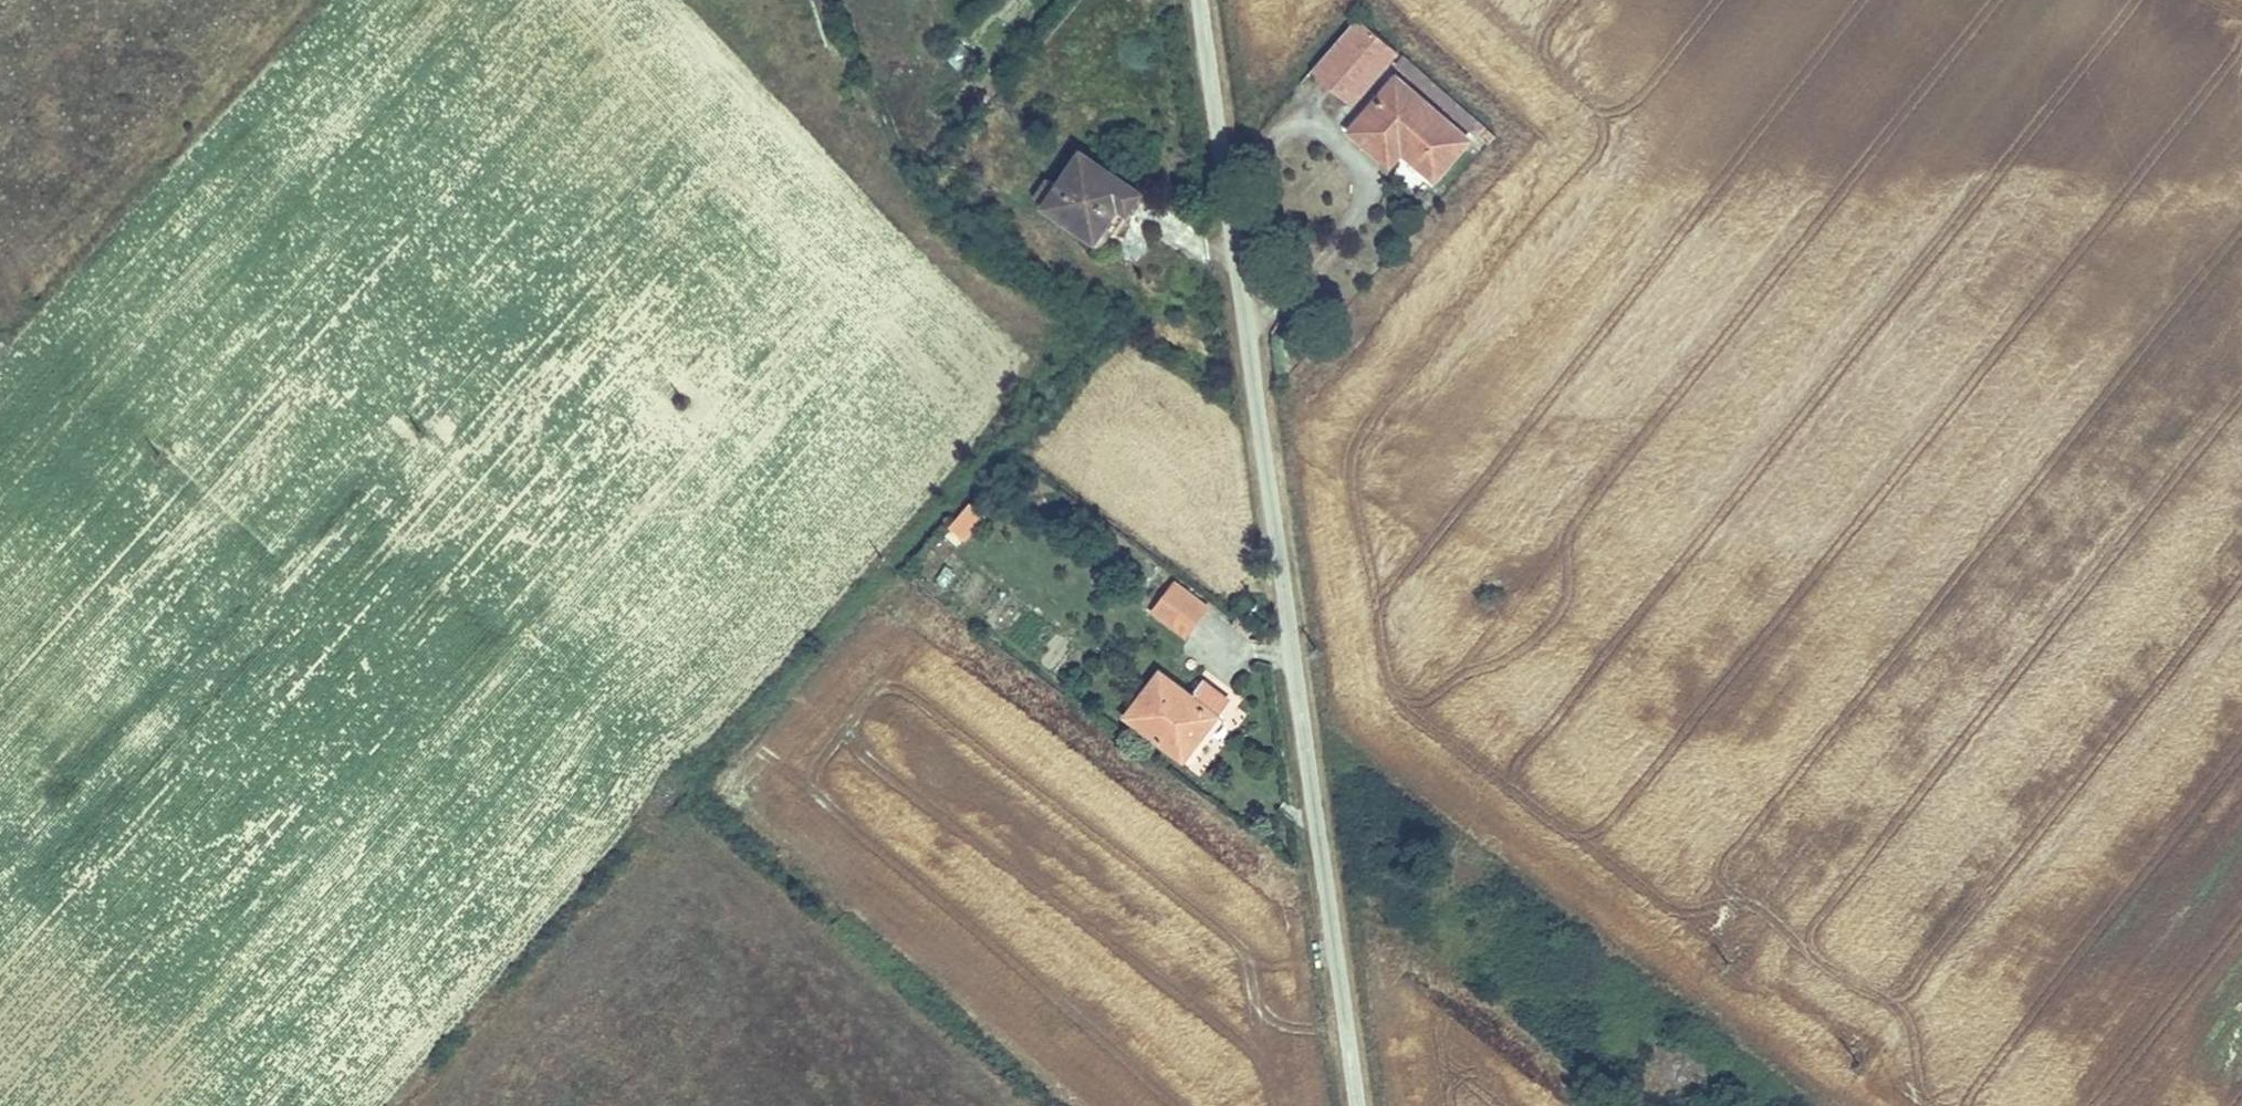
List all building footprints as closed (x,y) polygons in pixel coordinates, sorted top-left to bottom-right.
[(1358,8),(1314,61),(1349,91),(1394,39),(1358,8)] [(1395,66),(1349,121),(1377,144),(1389,131),(1434,170),(1468,127),(1395,66)] [(1085,156),(1047,214),(1099,247),(1122,212),(1131,217),(1145,197),(1085,156)] [(968,502),(943,528),(960,544),(985,517),(968,502)] [(1172,586),(1152,612),(1185,637),(1205,612),(1172,586)] [(1164,673),(1125,726),(1176,762),(1191,744),(1187,739),(1196,728),(1207,736),(1232,703),(1205,684),(1195,696),(1164,673)]
